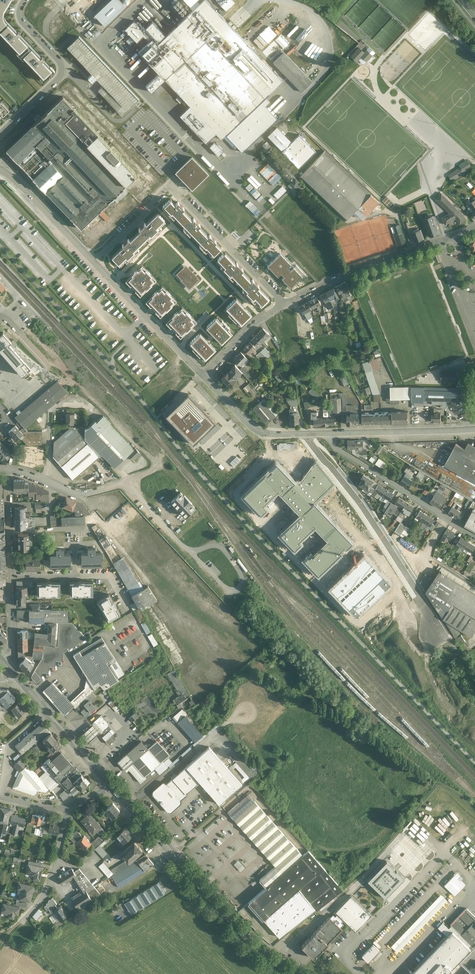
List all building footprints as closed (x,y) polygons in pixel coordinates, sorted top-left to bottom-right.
[(18,51),(16,53),(23,59),(24,58),(41,76),(40,77),(44,81),(54,72),(43,60),(44,59),(42,56),(41,57),(32,48),(31,49),(27,46),(28,44),(19,35),(20,34),(18,31),(17,32),(6,20),(5,19),(4,16),(4,14),(5,11),(11,0),(0,0),(0,33),(18,51)] [(206,0),(204,0),(157,44),(152,39),(138,52),(158,73),(165,79),(190,106),(216,134),(221,139),(226,135),(242,152),(278,119),(265,105),(269,101),(266,98),(283,81),(234,29),(236,27),(234,25),(232,27),(230,25),(233,23),(230,21),(228,23),(206,0)] [(233,0),(216,0),(226,11),(235,2),(233,0)] [(176,23),(168,14),(166,16),(174,25),(176,23)] [(165,35),(152,21),(145,28),(143,25),(141,27),(134,20),(124,29),(137,42),(143,36),(148,41),(153,36),(158,41),(165,35)] [(269,26),(253,40),(261,49),(274,37),(277,34),(269,26)] [(76,36),(65,46),(91,73),(87,77),(91,81),(95,77),(102,84),(99,86),(97,89),(121,114),(132,103),(137,98),(76,36)] [(360,47),(351,56),(358,62),(362,57),(367,61),(375,53),(376,52),(370,47),(365,51),(360,47)] [(312,81),(284,52),(273,63),(301,92),(312,81)] [(165,79),(158,73),(145,86),(151,92),(165,79)] [(63,97),(52,107),(6,150),(17,162),(33,178),(33,179),(46,192),(81,229),(137,175),(137,174),(73,107),(73,108),(63,97)] [(1,116),(2,114),(3,116),(9,110),(1,101),(0,102),(0,118),(1,116)] [(216,134),(190,106),(180,116),(192,128),(190,129),(193,132),(194,131),(206,143),(216,134)] [(292,140),(277,124),(267,134),(283,149),(292,140)] [(300,132),(292,140),(283,149),(282,150),(299,166),(316,149),(300,132)] [(210,147),(218,155),(223,151),(214,143),(210,147)] [(371,194),(325,151),(299,178),(345,221),(355,211),(371,194)] [(295,178),(270,153),(265,159),(290,184),(295,178)] [(190,156),(173,172),(191,190),(207,173),(190,156)] [(460,167),(448,175),(452,181),(473,167),(469,160),(468,159),(459,164),(460,167)] [(268,183),(276,191),(281,186),(273,178),(268,183)] [(304,187),(295,178),(290,184),(294,188),(292,190),(295,192),(297,190),(297,191),(297,190),(299,192),(304,187)] [(246,188),(256,198),(261,194),(250,183),(246,188)] [(457,209),(442,193),(436,199),(450,213),(457,209)] [(371,194),(355,211),(359,215),(359,216),(360,216),(362,217),(363,216),(364,217),(379,202),(371,194)] [(387,196),(383,200),(394,210),(398,205),(387,196)] [(167,197),(159,205),(170,216),(172,215),(177,220),(185,213),(180,207),(181,206),(174,200),(172,202),(167,197)] [(250,200),(246,205),(256,216),(260,212),(250,200)] [(102,209),(99,213),(107,221),(110,218),(102,209)] [(457,209),(450,213),(442,218),(446,224),(456,218),(460,223),(466,218),(457,209)] [(136,229),(131,234),(139,242),(144,237),(146,238),(158,226),(157,225),(162,219),(154,211),(142,222),(136,228),(136,229)] [(190,218),(185,213),(177,220),(182,225),(180,227),(187,233),(189,231),(194,237),(201,229),(196,224),(197,223),(191,217),(190,218)] [(439,233),(433,215),(422,219),(425,229),(427,228),(428,231),(429,236),(439,233)] [(419,228),(413,230),(414,232),(412,233),(415,241),(424,238),(421,230),(419,230),(419,228)] [(206,235),(201,229),(194,237),(199,242),(197,243),(203,250),(205,248),(210,253),(218,246),(213,240),(214,240),(207,234),(206,235)] [(401,233),(397,234),(395,235),(398,245),(404,243),(401,233)] [(119,245),(108,256),(116,264),(122,259),(123,260),(135,249),(134,247),(139,242),(131,234),(126,239),(125,238),(119,244),(119,245)] [(223,250),(215,258),(221,264),(219,265),(231,278),(232,276),(238,281),(245,274),(240,268),(241,267),(235,261),(234,262),(223,250)] [(278,254),(267,266),(277,276),(280,273),(283,277),(281,279),(290,287),(301,276),(292,268),(289,271),(286,268),(289,265),(278,254)] [(141,265),(125,281),(140,296),(156,280),(141,265)] [(185,265),(176,274),(182,279),(181,280),(190,289),(199,279),(185,265)] [(250,279),(245,274),(238,281),(243,286),(241,288),(253,300),(255,298),(260,304),(268,296),(257,285),(257,284),(251,278),(250,279)] [(345,282),(340,284),(347,296),(350,295),(347,290),(349,289),(345,282)] [(347,296),(340,284),(335,287),(339,294),(341,293),(344,298),(347,296)] [(162,286),(146,302),(161,317),(177,301),(162,286)] [(333,288),(325,292),(330,299),(334,297),(335,299),(338,297),(333,288)] [(325,292),(319,295),(321,299),(322,299),(322,301),(324,300),(325,302),(329,309),(333,307),(330,301),(329,299),(330,299),(325,292)] [(241,293),(237,296),(253,313),(256,310),(241,293)] [(234,297),(222,309),(239,325),(251,313),(244,306),(243,307),(240,304),(241,304),(234,297)] [(316,297),(308,302),(312,308),(314,307),(318,305),(320,304),(316,297)] [(360,307),(357,300),(352,302),(355,310),(360,307)] [(307,302),(299,307),(303,314),(309,311),(311,309),(307,302)] [(182,306),(165,323),(180,338),(197,321),(182,306)] [(221,343),(233,331),(216,315),(204,327),(211,333),(212,333),(215,336),(214,336),(221,343)] [(269,334),(263,328),(257,334),(263,340),(265,338),(267,336),(269,334)] [(201,331),(210,341),(213,338),(204,329),(201,331)] [(0,350),(22,375),(31,368),(9,343),(11,341),(3,332),(0,334),(0,351),(0,350)] [(198,332),(186,344),(203,361),(215,348),(208,342),(205,340),(205,339),(198,332)] [(263,340),(257,334),(251,340),(257,346),(262,342),(263,340)] [(249,342),(243,349),(249,355),(251,353),(253,350),(255,348),(249,342)] [(269,352),(265,348),(261,352),(265,356),(266,354),(269,352)] [(245,356),(240,352),(234,359),(238,363),(241,365),(247,358),(245,356)] [(265,356),(261,352),(256,355),(260,360),(265,356)] [(445,360),(448,370),(472,362),(469,353),(445,360)] [(377,358),(369,360),(372,370),(380,367),(377,358)] [(369,360),(362,363),(365,372),(372,370),(369,360)] [(239,369),(235,365),(228,371),(236,379),(239,376),(238,375),(242,372),(239,369)] [(380,394),(371,370),(372,370),(365,372),(373,394),(380,394)] [(228,371),(221,378),(223,381),(226,384),(229,386),(236,379),(228,371)] [(456,371),(449,371),(449,373),(441,372),(441,380),(456,381),(456,371)] [(280,382),(283,379),(278,373),(275,377),(280,382)] [(67,393),(68,392),(58,381),(15,417),(24,427),(25,428),(59,399),(67,393)] [(254,387),(252,389),(248,385),(245,386),(249,391),(253,395),(258,391),(254,387)] [(411,386),(390,387),(390,399),(399,398),(411,398),(411,386)] [(311,389),(309,391),(317,399),(320,396),(311,389)] [(459,391),(424,390),(424,400),(459,401),(459,391)] [(59,399),(61,401),(69,395),(67,393),(59,399)] [(188,394),(165,415),(193,444),(196,441),(216,422),(188,394)] [(278,414),(264,399),(253,408),(266,424),(278,414)] [(436,412),(436,408),(435,408),(432,408),(432,421),(441,421),(441,412),(436,412)] [(408,411),(390,412),(390,413),(391,422),(408,422),(408,411)] [(378,412),(375,412),(375,414),(371,414),(371,423),(381,423),(381,413),(378,413),(378,412)] [(388,412),(384,412),(384,413),(381,413),(381,423),(391,422),(390,413),(388,413),(388,412)] [(73,413),(66,413),(66,424),(73,424),(73,420),(73,414),(74,414),(74,413),(73,413)] [(293,413),(289,413),(290,423),(298,422),(298,413),(293,413)] [(358,413),(350,413),(350,414),(346,414),(346,423),(351,423),(351,422),(358,422),(358,413)] [(368,413),(365,413),(365,414),(361,414),(362,423),(371,423),(371,414),(369,414),(368,413)] [(103,415),(97,422),(95,420),(88,427),(85,427),(85,439),(100,456),(102,454),(115,467),(128,455),(133,460),(140,453),(135,448),(134,449),(110,424),(111,424),(103,415)] [(324,416),(321,416),(321,417),(320,417),(320,425),(325,425),(325,420),(328,420),(328,417),(324,417),(324,416)] [(333,416),(328,417),(328,420),(325,420),(325,425),(335,424),(334,416),(333,416)] [(16,425),(9,431),(16,439),(19,436),(23,433),(20,430),(16,425)] [(36,431),(28,431),(25,428),(24,427),(20,430),(23,433),(19,436),(27,445),(42,444),(42,435),(36,435),(36,431)] [(76,429),(70,428),(54,442),(53,456),(73,479),(100,456),(85,439),(78,431),(76,429)] [(355,449),(354,440),(347,440),(347,449),(349,449),(349,450),(350,450),(350,451),(352,451),(352,453),(358,456),(359,455),(358,454),(355,452),(355,449)] [(362,440),(354,440),(355,449),(358,449),(358,453),(359,453),(362,453),(362,449),(363,449),(362,440)] [(469,442),(468,442),(465,448),(456,443),(444,464),(474,481),(474,446),(469,442)] [(5,447),(0,452),(0,457),(3,461),(11,454),(5,447)] [(297,481),(276,460),(240,495),(260,516),(268,508),(265,504),(278,492),(299,513),(277,534),(294,551),(303,543),(301,540),(314,528),(326,540),(313,552),(310,550),(301,559),(318,577),(355,542),(316,502),(336,483),(316,458),(299,481),(297,481)] [(355,466),(343,458),(342,460),(345,462),(343,463),(352,469),(353,467),(354,467),(355,466)] [(383,461),(378,458),(375,464),(379,467),(383,461)] [(421,480),(425,473),(420,470),(417,477),(421,480)] [(408,471),(407,473),(400,482),(404,485),(403,486),(404,486),(405,485),(409,488),(413,481),(409,479),(411,475),(409,474),(410,472),(408,471)] [(373,481),(363,475),(361,478),(362,479),(359,484),(364,487),(362,490),(367,493),(369,490),(372,492),(373,490),(374,488),(371,486),(372,484),(371,483),(373,481)] [(42,487),(38,485),(36,486),(36,485),(35,484),(34,484),(32,484),(32,483),(24,480),(14,480),(14,484),(14,487),(14,491),(17,491),(17,492),(21,492),(21,491),(28,491),(28,494),(33,494),(33,498),(41,497),(41,499),(49,499),(49,490),(44,488),(42,488),(42,487)] [(385,489),(378,484),(374,490),(377,492),(380,494),(381,495),(385,489)] [(392,493),(385,489),(381,495),(383,496),(384,497),(388,500),(392,493)] [(442,494),(437,491),(430,501),(435,505),(442,494)] [(192,503),(184,495),(184,496),(181,492),(171,501),(177,507),(176,508),(178,511),(180,510),(185,516),(195,507),(191,504),(192,503)] [(442,494),(435,505),(440,508),(447,497),(442,494)] [(454,495),(448,505),(451,506),(457,497),(454,495)] [(69,498),(66,497),(64,503),(62,506),(63,506),(67,508),(66,509),(68,510),(69,509),(73,510),(76,501),(73,500),(69,498)] [(406,502),(399,497),(395,504),(397,505),(397,506),(393,513),(398,516),(402,508),(406,502)] [(470,499),(463,509),(465,510),(464,512),(465,512),(472,501),(470,499)] [(83,504),(76,501),(73,510),(75,511),(75,517),(82,516),(84,515),(89,512),(83,504)] [(397,506),(391,502),(387,509),(384,513),(390,516),(393,513),(397,506)] [(414,507),(406,502),(402,508),(398,516),(396,519),(399,521),(401,521),(403,518),(403,519),(406,514),(405,514),(406,513),(409,515),(414,507)] [(457,504),(455,508),(453,506),(448,513),(451,515),(454,516),(457,518),(457,517),(459,514),(461,512),(461,511),(462,510),(460,508),(461,506),(457,504)] [(25,506),(15,506),(15,517),(26,517),(25,510),(27,510),(27,506),(25,506)] [(473,509),(465,525),(474,530),(474,510),(473,509)] [(427,515),(420,511),(416,517),(421,520),(423,522),(427,515)] [(82,516),(75,517),(61,517),(61,526),(76,524),(85,524),(84,515),(82,516)] [(434,520),(427,515),(423,522),(422,523),(424,524),(425,523),(430,526),(434,520)] [(26,517),(15,517),(15,527),(15,528),(26,527),(28,527),(28,526),(26,526),(26,517)] [(406,526),(400,522),(394,531),(400,535),(406,526)] [(104,537),(96,524),(92,527),(99,540),(100,540),(104,537)] [(455,533),(448,528),(444,535),(442,538),(447,541),(449,538),(451,539),(455,533)] [(29,533),(18,534),(19,549),(29,549),(29,543),(32,543),(32,536),(29,536),(29,533)] [(104,537),(100,540),(105,548),(111,544),(106,536),(104,537)] [(468,542),(461,537),(457,543),(458,544),(455,547),(461,551),(463,547),(464,548),(468,542)] [(457,543),(454,541),(451,547),(449,550),(451,551),(453,548),(460,552),(461,551),(455,547),(458,544),(457,543)] [(468,542),(464,548),(472,552),(474,547),(474,546),(468,542)] [(143,586),(124,555),(120,558),(111,544),(105,548),(105,549),(108,554),(132,596),(143,588),(143,586)] [(81,553),(81,565),(102,565),(102,553),(96,553),(96,548),(88,548),(88,553),(81,553)] [(51,553),(51,565),(71,565),(71,553),(64,553),(64,549),(56,549),(56,553),(51,553)] [(40,558),(26,558),(26,568),(40,568),(40,558)] [(390,582),(371,562),(360,572),(354,565),(330,588),(356,615),(390,582)] [(442,567),(440,570),(474,593),(474,588),(442,567)] [(434,580),(426,569),(425,574),(420,582),(426,592),(429,586),(434,580)] [(440,570),(434,580),(429,586),(454,602),(474,616),(474,593),(440,570)] [(92,581),(70,582),(70,595),(93,595),(92,581)] [(60,582),(38,583),(38,596),(60,596),(60,582)] [(17,586),(16,587),(17,595),(25,595),(26,595),(28,595),(28,587),(28,586),(26,586),(17,586)] [(143,588),(132,596),(140,609),(150,603),(157,600),(148,586),(143,588)] [(454,602),(429,586),(426,592),(443,619),(454,602)] [(120,614),(109,594),(97,600),(108,620),(120,614)] [(25,595),(17,595),(17,606),(26,606),(25,595)] [(454,602),(443,619),(461,630),(471,637),(474,630),(474,616),(454,602)] [(139,608),(134,611),(141,623),(146,620),(139,608)] [(31,610),(29,610),(29,617),(29,623),(44,622),(44,610),(31,610)] [(51,610),(44,610),(44,622),(45,622),(56,623),(59,623),(60,610),(51,610)] [(461,630),(443,619),(456,638),(461,630)] [(147,634),(151,631),(146,621),(141,623),(147,634)] [(87,638),(72,622),(59,622),(58,646),(57,646),(54,646),(47,645),(44,644),(43,651),(42,657),(42,658),(32,676),(37,681),(41,677),(41,671),(48,672),(48,665),(54,666),(55,659),(61,660),(62,653),(87,638)] [(56,623),(45,622),(45,626),(48,626),(47,638),(47,645),(54,646),(56,623)] [(27,630),(21,631),(21,632),(17,632),(18,638),(28,638),(28,633),(27,630)] [(152,633),(148,636),(154,646),(159,644),(152,633)] [(461,635),(456,638),(460,645),(465,642),(461,635)] [(95,641),(109,664),(116,660),(101,637),(95,641)] [(28,638),(18,638),(18,651),(24,651),(28,651),(28,638)] [(109,664),(95,641),(95,642),(73,655),(89,680),(95,689),(100,684),(104,689),(119,680),(118,678),(117,677),(109,664)] [(31,661),(26,657),(22,662),(20,665),(27,673),(34,664),(31,662),(31,661)] [(124,673),(116,660),(109,664),(117,677),(124,673)] [(187,690),(176,672),(172,675),(181,689),(176,691),(179,696),(187,690)] [(283,674),(282,677),(284,678),(282,681),(290,684),(293,678),(283,674)] [(89,684),(70,702),(73,705),(73,706),(75,708),(82,701),(92,692),(95,689),(89,680),(87,682),(89,684)] [(70,702),(53,683),(44,691),(64,714),(73,706),(73,705),(70,702)] [(0,696),(0,700),(0,703),(2,705),(4,704),(6,706),(15,698),(8,689),(0,696)] [(195,704),(187,690),(179,696),(173,700),(179,708),(181,706),(185,711),(195,704)] [(92,692),(82,701),(84,704),(86,707),(81,711),(85,716),(91,712),(96,707),(90,701),(92,700),(96,697),(92,692)] [(26,710),(19,702),(11,708),(19,716),(26,710)] [(181,706),(171,714),(173,717),(182,708),(181,706)] [(173,717),(177,722),(185,715),(187,713),(182,708),(173,717)] [(135,712),(129,717),(132,721),(138,716),(135,712)] [(101,715),(93,722),(105,734),(102,736),(109,744),(116,738),(113,734),(115,732),(112,728),(109,730),(107,727),(110,725),(101,715)] [(202,735),(185,715),(177,722),(195,742),(202,735)] [(145,724),(138,716),(132,721),(140,729),(145,724)] [(42,723),(15,746),(22,753),(41,737),(43,739),(51,733),(42,723)] [(95,723),(81,735),(88,742),(101,731),(95,723)] [(51,733),(43,739),(45,741),(44,742),(47,745),(47,744),(49,746),(57,740),(51,733)] [(49,746),(48,747),(52,752),(54,751),(61,744),(57,740),(49,746)] [(141,741),(127,754),(133,761),(148,749),(148,748),(141,741)] [(169,755),(156,741),(148,748),(148,749),(160,763),(169,755)] [(242,784),(209,746),(186,766),(200,782),(203,785),(210,793),(214,798),(215,798),(219,803),(219,804),(220,803),(242,784)] [(133,761),(127,767),(141,783),(146,778),(144,777),(154,768),(160,774),(165,769),(160,763),(148,749),(133,761)] [(61,752),(59,750),(56,753),(51,757),(49,758),(60,771),(60,770),(66,777),(76,768),(73,765),(61,752)] [(133,761),(127,754),(118,761),(125,769),(127,767),(133,761)] [(22,758),(14,766),(20,771),(28,764),(22,758)] [(60,771),(49,758),(44,763),(52,773),(54,775),(60,771)] [(40,777),(34,771),(28,764),(20,771),(13,787),(34,795),(38,790),(45,792),(49,788),(45,783),(40,777)] [(200,782),(186,766),(173,778),(180,787),(186,794),(200,782)] [(66,777),(60,770),(60,771),(54,775),(50,779),(45,783),(51,790),(61,781),(66,777)] [(78,771),(70,778),(73,781),(81,774),(78,771)] [(42,775),(40,777),(45,783),(50,779),(44,773),(42,775)] [(81,775),(73,782),(77,785),(71,790),(74,794),(80,788),(82,789),(88,784),(89,783),(81,775)] [(70,778),(68,776),(66,777),(61,781),(67,788),(73,782),(73,781),(70,778)] [(180,787),(173,778),(166,784),(174,793),(180,787)] [(166,784),(165,783),(163,783),(153,792),(153,794),(159,800),(161,800),(161,801),(160,801),(160,802),(161,802),(161,803),(162,803),(163,803),(163,802),(163,804),(169,811),(171,811),(181,802),(181,800),(180,799),(181,799),(183,798),(182,797),(186,794),(180,787),(174,793),(166,784)] [(70,794),(66,789),(60,794),(64,800),(70,794)] [(281,934),(343,887),(309,849),(306,852),(250,790),(226,811),(274,865),(261,877),(268,884),(250,900),(281,934)] [(113,802),(105,809),(103,811),(106,814),(107,813),(111,817),(112,817),(120,810),(113,802)] [(0,806),(0,808),(0,821),(4,822),(7,822),(8,818),(9,816),(10,812),(10,809),(0,806)] [(101,826),(89,813),(86,810),(82,813),(85,816),(82,820),(93,833),(96,830),(100,834),(104,830),(101,827),(101,826)] [(25,819),(18,817),(15,816),(15,815),(12,814),(12,815),(11,818),(11,821),(14,821),(15,821),(14,824),(12,834),(17,835),(19,825),(24,826),(24,825),(25,825),(25,824),(24,824),(26,818),(25,818),(25,819)] [(42,816),(35,814),(35,815),(34,815),(32,822),(40,824),(41,821),(42,816)] [(125,822),(119,815),(114,820),(120,826),(125,822)] [(7,822),(4,822),(2,833),(7,834),(8,834),(10,826),(11,821),(11,818),(8,818),(7,822)] [(415,818),(402,830),(405,833),(412,825),(417,830),(420,827),(418,826),(421,823),(415,818)] [(60,825),(50,823),(49,828),(44,826),(44,827),(43,829),(43,830),(48,831),(58,833),(60,825)] [(120,826),(111,834),(114,837),(117,835),(123,829),(120,826)] [(132,834),(126,827),(123,829),(117,835),(118,834),(121,837),(120,838),(123,842),(132,834)] [(84,835),(82,837),(81,836),(82,836),(76,829),(69,836),(74,843),(77,840),(84,849),(82,850),(85,853),(90,848),(88,846),(91,844),(91,843),(84,835)] [(95,839),(91,843),(91,844),(95,848),(99,844),(95,839)] [(134,841),(121,853),(129,862),(142,850),(139,846),(134,841)] [(109,856),(99,844),(95,848),(105,860),(109,856)] [(146,854),(137,860),(145,870),(153,863),(146,854)] [(137,860),(112,876),(119,887),(145,870),(137,860)] [(125,861),(110,870),(114,874),(128,866),(125,861)] [(113,873),(103,862),(99,866),(109,877),(113,873)] [(35,865),(28,863),(26,871),(34,873),(33,878),(40,880),(43,867),(35,865)] [(72,868),(61,875),(60,874),(59,875),(60,876),(58,877),(62,885),(72,878),(81,892),(85,889),(74,872),(72,868)] [(100,894),(79,868),(74,872),(85,889),(92,899),(100,894)] [(446,883),(457,894),(467,883),(460,876),(462,874),(459,870),(446,883)] [(159,881),(124,903),(131,914),(165,892),(159,881)] [(34,886),(19,882),(18,888),(21,889),(19,898),(21,899),(27,901),(30,901),(34,886)] [(81,892),(71,898),(78,908),(82,906),(85,904),(92,899),(85,889),(81,892)] [(356,931),(344,920),(343,921),(356,933),(374,915),(351,893),(334,912),(337,915),(338,914),(336,912),(351,896),(371,915),(356,931)] [(441,894),(391,946),(397,952),(448,900),(441,894)] [(344,920),(356,931),(371,915),(351,896),(336,912),(338,914),(337,915),(335,916),(333,914),(330,917),(341,927),(344,925),(342,922),(343,921),(344,920)] [(52,898),(48,901),(49,902),(46,903),(47,904),(44,906),(47,910),(49,909),(51,913),(54,911),(53,910),(57,907),(55,904),(57,904),(54,900),(53,900),(52,898)] [(20,907),(3,903),(1,913),(9,915),(8,917),(14,918),(15,914),(18,914),(20,907)] [(68,915),(61,905),(57,907),(53,910),(54,911),(60,920),(68,915)] [(455,929),(410,973),(448,973),(474,948),(474,947),(474,914),(468,907),(451,924),(455,929)] [(37,920),(38,919),(41,921),(43,917),(40,915),(42,911),(38,909),(33,916),(37,920)] [(301,946),(314,958),(342,928),(341,927),(330,917),(330,916),(301,946)] [(378,952),(372,946),(361,957),(367,963),(378,952)]
